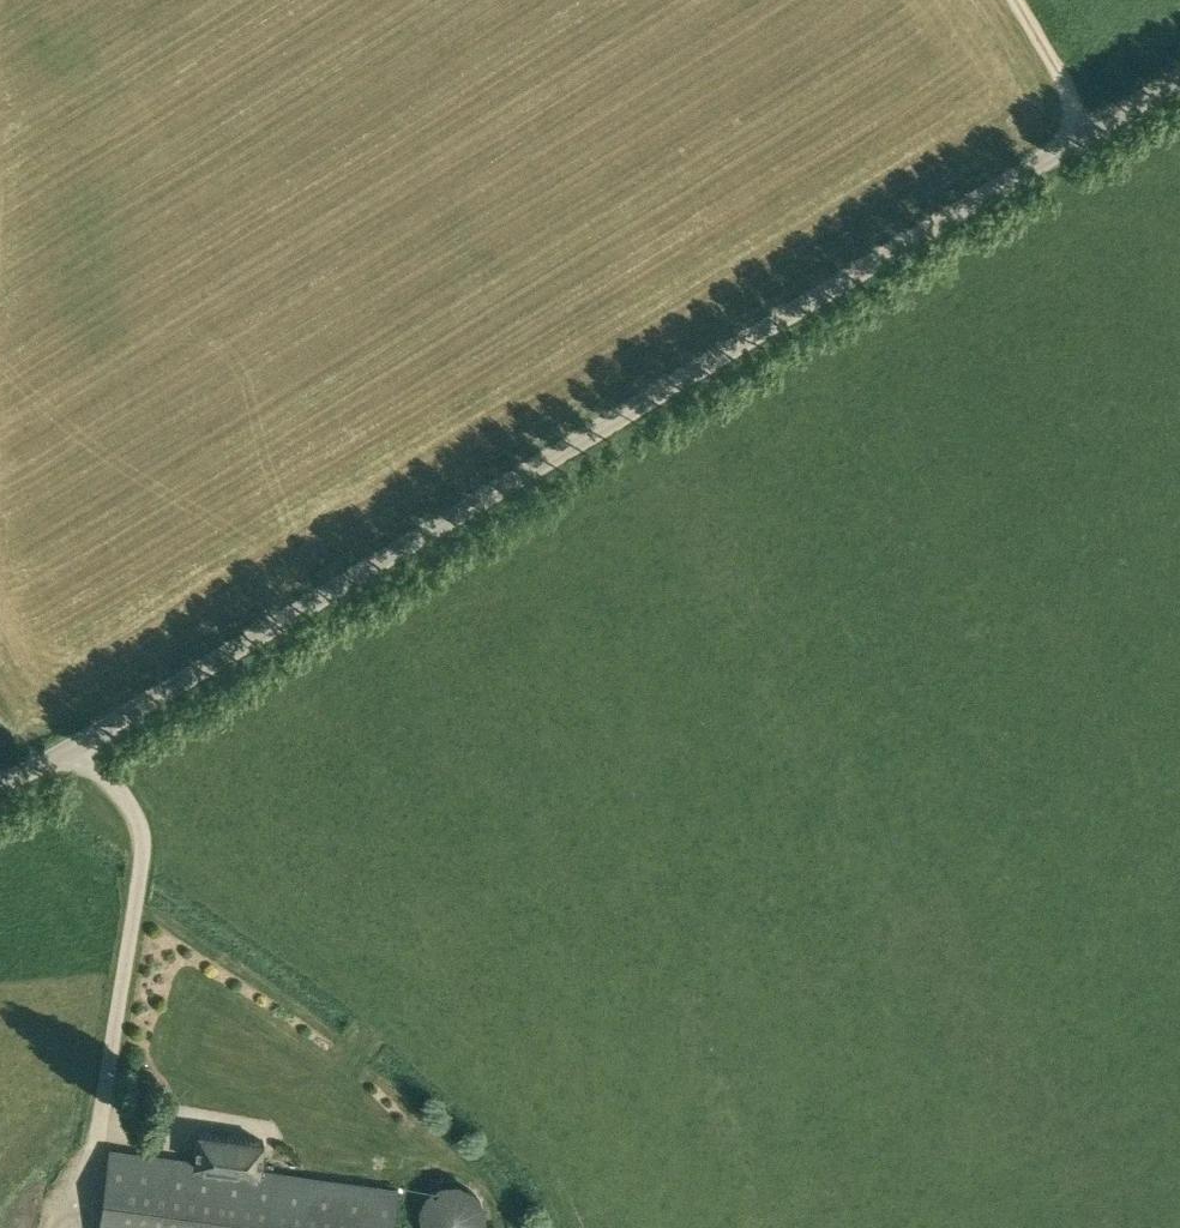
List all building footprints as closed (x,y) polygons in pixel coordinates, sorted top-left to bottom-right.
[(198,1133),(194,1161),(194,1163),(258,1172),(259,1169),(262,1142),(198,1133)] [(399,1188),(259,1169),(258,1172),(194,1163),(194,1161),(108,1148),(98,1227),(394,1227),(399,1188)] [(480,1227),(482,1219),(482,1212),(480,1204),(476,1197),(471,1192),(465,1187),(457,1185),(450,1184),(442,1186),(435,1189),(429,1194),(424,1200),(421,1207),(420,1215),(421,1223),(423,1227),(479,1227),(480,1227)]
